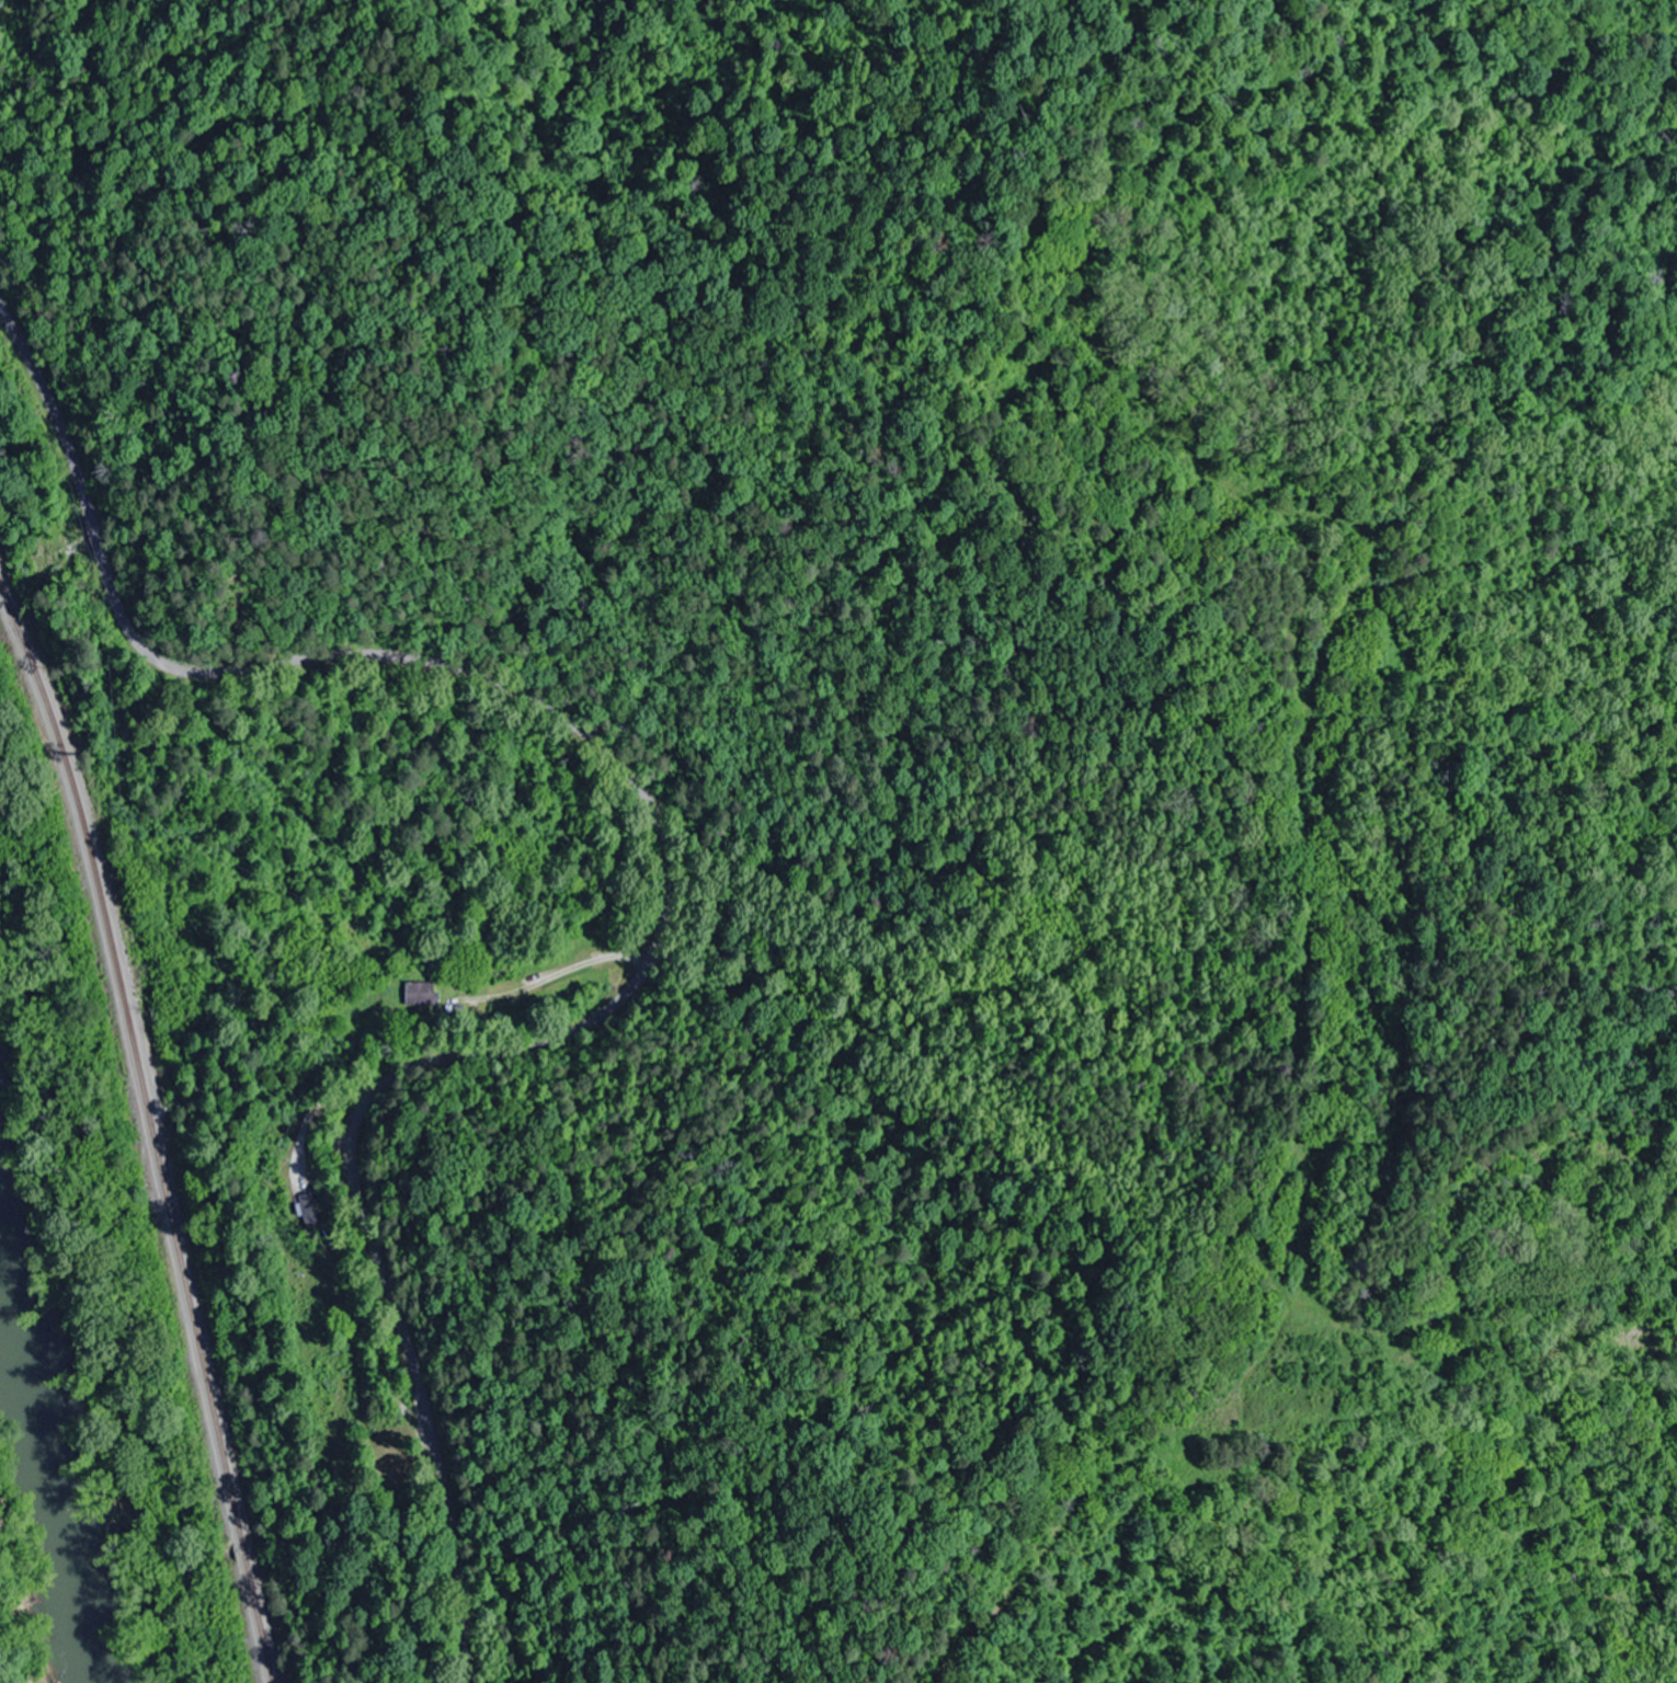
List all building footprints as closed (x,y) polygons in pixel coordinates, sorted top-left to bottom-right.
[(407,1007),(436,1007),(436,983),(407,983),(407,1007)] [(300,1197),(309,1229),(324,1225),(315,1193),(300,1197)]
